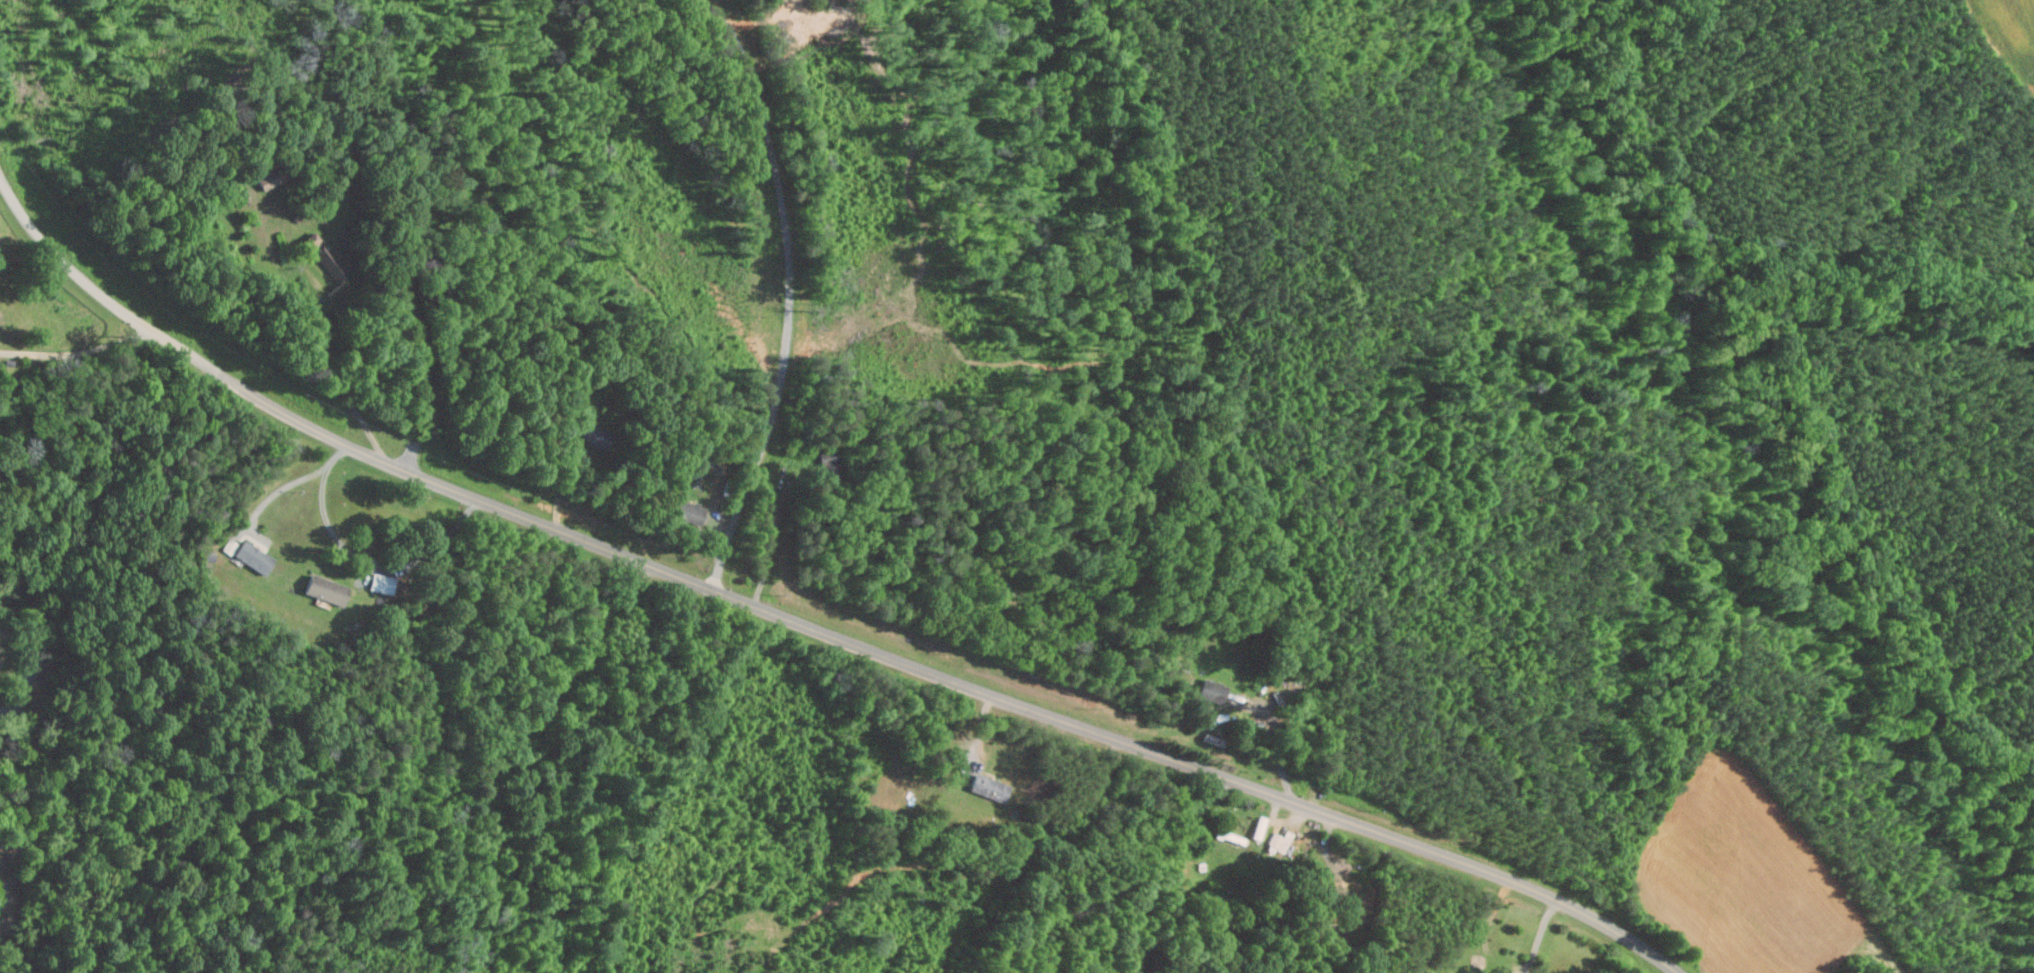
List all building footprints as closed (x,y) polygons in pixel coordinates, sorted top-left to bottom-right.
[(249,167),(257,188),(276,181),(268,160),(249,167)] [(578,437),(606,449),(613,432),(586,420),(578,437)] [(698,527),(705,507),(677,497),(670,516),(698,527)] [(231,556),(264,574),(273,556),(240,539),(231,556)] [(347,586),(308,572),(301,592),(340,606),(347,586)] [(368,590),(392,593),(394,575),(370,572),(368,590)] [(1226,684),(1201,678),(1197,696),(1222,702),(1226,684)] [(968,788),(1003,803),(1010,786),(975,772),(968,788)] [(1283,853),(1290,839),(1273,831),(1266,844),(1283,853)]
